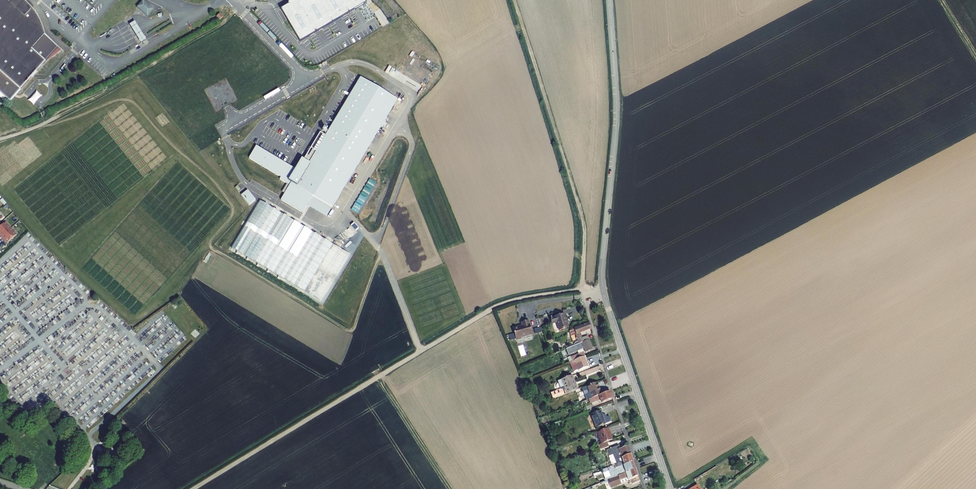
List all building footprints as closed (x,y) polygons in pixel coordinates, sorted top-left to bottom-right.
[(9,102),(20,90),(58,48),(45,36),(44,33),(43,30),(43,28),(41,23),(39,19),(36,15),(35,13),(32,9),(29,5),(25,2),(23,0),(0,0),(0,93),(9,102)] [(32,9),(34,7),(32,5),(30,2),(28,0),(27,0),(25,2),(29,5),(32,9)] [(281,9),(300,42),(359,8),(366,3),(364,0),(294,0),(288,4),(288,5),(281,9)] [(147,17),(153,10),(143,1),(137,8),(147,17)] [(147,41),(135,22),(129,25),(141,44),(147,41)] [(62,51),(58,48),(20,90),(21,91),(46,63),(62,51)] [(297,171),(256,146),(249,158),(281,178),(279,180),(289,186),(280,200),(302,214),(307,207),(313,197),(332,207),(397,100),(361,78),(326,136),(320,133),(311,148),(315,150),(303,170),(299,168),(297,171)] [(37,91),(28,100),(34,105),(42,96),(37,91)] [(311,148),(299,168),(303,170),(315,150),(311,148)] [(248,191),(241,195),(249,205),(255,200),(248,191)] [(313,197),(307,207),(327,218),(332,207),(313,197)] [(260,202),(232,249),(321,303),(350,255),(260,202)] [(5,223),(0,228),(0,235),(7,243),(16,236),(5,223)] [(354,223),(351,226),(355,232),(359,229),(354,223)] [(569,327),(564,313),(551,318),(553,324),(557,323),(560,330),(569,327)] [(530,334),(528,320),(520,321),(521,325),(511,327),(514,337),(515,338),(518,338),(519,336),(530,334)] [(589,324),(589,322),(575,329),(573,330),(578,342),(581,341),(588,338),(586,334),(581,336),(580,333),(590,328),(589,324)] [(593,347),(588,338),(581,341),(578,342),(569,346),(565,348),(568,354),(583,346),(585,350),(593,347)] [(585,355),(584,351),(571,356),(572,360),(585,355)] [(572,360),(570,361),(574,370),(579,368),(579,369),(589,365),(585,355),(572,360)] [(579,388),(574,374),(573,374),(567,376),(563,378),(566,385),(563,386),(563,388),(553,392),(555,397),(569,392),(579,388)] [(599,380),(584,386),(589,397),(604,391),(599,380)] [(612,397),(609,391),(599,395),(600,399),(601,401),(612,397)] [(606,424),(601,411),(592,415),(597,428),(606,424)] [(619,432),(617,425),(608,429),(610,435),(619,432)] [(610,446),(608,441),(602,443),(600,444),(602,449),(610,446)] [(609,453),(630,444),(629,443),(621,446),(620,443),(607,448),(609,453)] [(630,444),(609,453),(614,463),(616,462),(615,463),(606,467),(607,470),(615,467),(616,466),(617,466),(616,462),(625,459),(623,455),(632,451),(631,447),(630,444)] [(634,458),(632,451),(623,455),(625,459),(616,462),(617,466),(624,463),(634,458)] [(625,465),(626,470),(636,465),(634,458),(624,463),(625,465)] [(626,470),(621,472),(618,473),(621,480),(631,476),(632,478),(639,474),(636,465),(626,470)]
